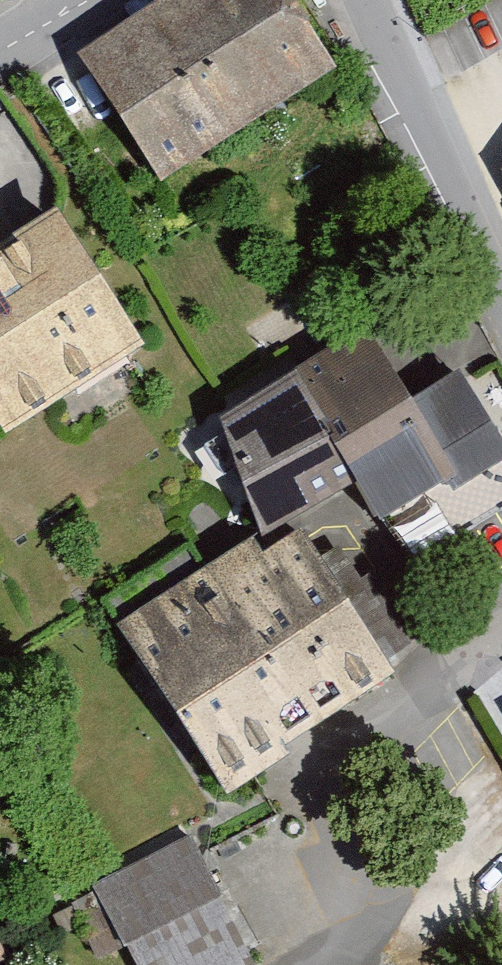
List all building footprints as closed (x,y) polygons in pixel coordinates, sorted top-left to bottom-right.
[(151,189),(332,75),(284,0),(194,0),(78,73),(151,189)] [(12,457),(156,364),(63,221),(0,262),(0,440),(12,457)] [(231,430),(261,540),(282,525),(298,548),(358,498),(421,581),(501,524),(501,446),(464,386),(425,414),(383,344),(231,430)] [(261,540),(122,639),(233,795),(393,681),(298,548),(282,525),(261,540)] [(65,916),(90,964),(119,964),(128,961),(130,964),(249,964),(191,852),(65,916)] [(0,947),(0,964),(9,964),(0,947)]
